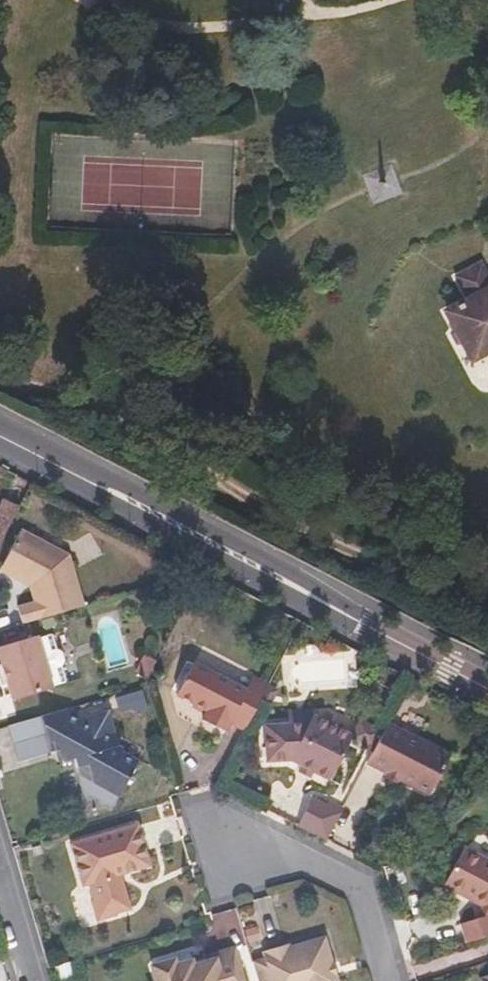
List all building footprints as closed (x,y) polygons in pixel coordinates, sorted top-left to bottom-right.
[(455,323),(452,328),(457,338),(463,338),(471,353),(487,344),(487,276),(479,259),(456,271),(468,293),(446,306),(455,323)] [(3,498),(0,503),(0,542),(19,507),(3,498)] [(23,625),(84,607),(69,556),(22,530),(3,566),(5,573),(19,580),(26,579),(34,582),(31,587),(36,603),(18,608),(23,625)] [(53,634),(38,639),(53,686),(67,681),(63,666),(65,661),(63,653),(57,649),(53,634)] [(3,663),(9,685),(14,700),(53,689),(53,686),(38,639),(37,636),(0,647),(0,655),(3,663)] [(147,677),(156,661),(145,655),(136,672),(147,677)] [(0,664),(0,677),(3,687),(9,685),(3,663),(0,664)] [(192,665),(175,696),(206,712),(200,723),(223,735),(228,725),(243,733),(260,701),(266,688),(251,680),(245,693),(192,665)] [(268,685),(266,688),(260,701),(268,705),(276,689),(268,685)] [(74,707),(41,716),(52,753),(59,751),(71,748),(75,760),(78,770),(90,767),(95,784),(122,798),(129,785),(133,788),(137,780),(133,778),(142,762),(126,752),(128,748),(121,745),(111,709),(78,719),(74,707)] [(313,709),(291,709),(291,725),(311,725),(312,723),(313,709)] [(291,725),(266,725),(265,762),(292,762),(303,768),(313,774),(331,784),(356,738),(316,716),(312,723),(311,725),(291,725)] [(385,732),(365,721),(356,738),(376,749),(385,732)] [(376,749),(368,765),(390,777),(403,784),(433,799),(454,759),(389,725),(385,732),(376,749)] [(71,748),(59,751),(63,763),(75,760),(71,748)] [(313,774),(303,768),(299,775),(309,781),(313,774)] [(390,777),(388,781),(401,788),(403,784),(390,777)] [(341,818),(313,804),(297,832),(326,847),(341,818)] [(138,826),(70,846),(82,887),(90,885),(95,901),(92,902),(98,923),(117,918),(116,915),(132,911),(122,877),(151,868),(138,826)] [(467,848),(447,884),(469,896),(472,892),(487,900),(487,859),(467,848)] [(480,902),(470,922),(487,916),(487,900),(472,892),(469,896),(480,902)] [(456,926),(462,945),(487,938),(487,916),(470,922),(456,926)] [(255,964),(260,980),(340,980),(327,938),(292,948),(291,945),(265,954),(267,960),(255,964)] [(152,965),(157,980),(244,980),(235,951),(206,958),(208,963),(194,967),(192,962),(190,954),(152,965)] [(206,958),(192,962),(194,967),(208,963),(206,958)]
